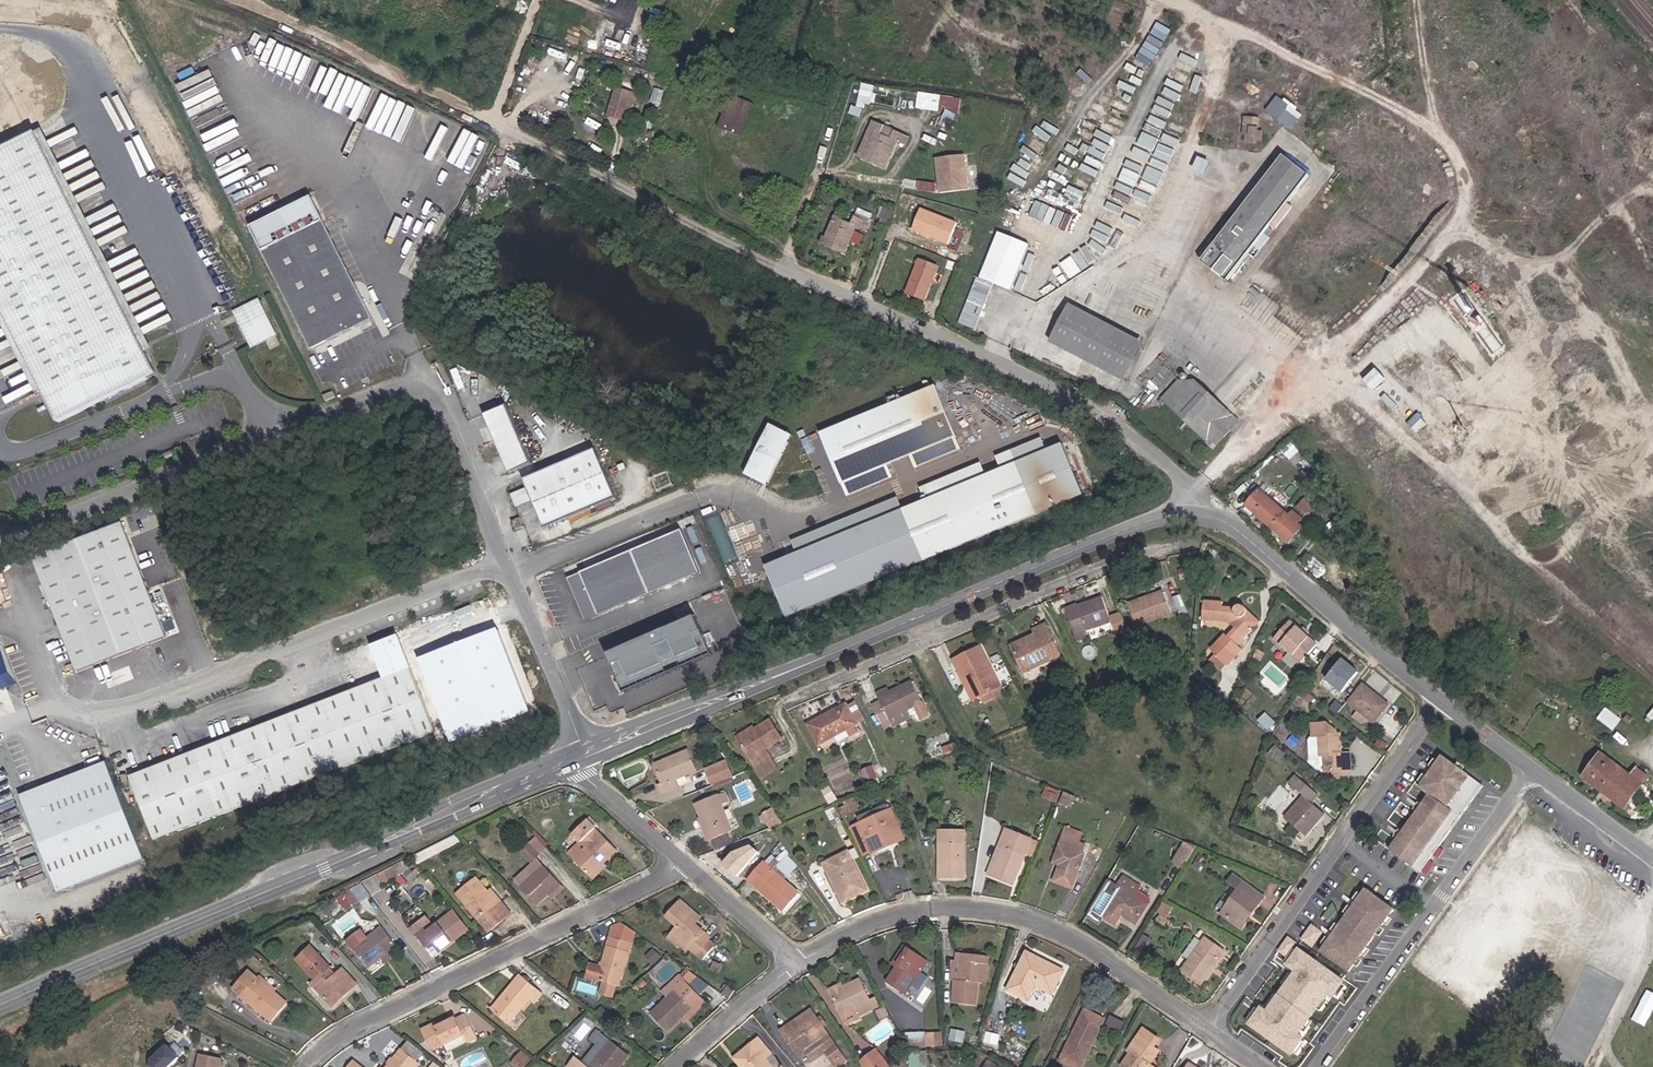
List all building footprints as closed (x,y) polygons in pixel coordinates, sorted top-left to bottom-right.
[(299,92),(306,80),(315,84),(325,64),(301,52),(284,84),(299,92)] [(331,66),(314,99),(326,105),(343,72),(331,66)] [(341,112),(359,80),(350,74),(332,107),(341,112)] [(616,85),(609,115),(630,120),(637,90),(616,85)] [(374,127),(386,92),(370,87),(362,108),(354,105),(349,118),(374,127)] [(941,110),(962,112),(963,95),(920,92),(919,108),(942,109),(941,110)] [(735,94),(721,126),(745,137),(759,104),(735,94)] [(1268,111),(1295,128),(1305,110),(1278,94),(1268,111)] [(393,96),(377,130),(386,134),(402,100),(393,96)] [(420,150),(437,158),(451,125),(429,115),(430,113),(407,103),(392,138),(404,143),(417,113),(425,116),(408,153),(417,157),(420,150)] [(1039,111),(1034,110),(1033,116),(1052,122),(1055,113),(1041,108),(1039,111)] [(1249,131),(1249,124),(1260,124),(1260,116),(1246,116),(1246,131),(1249,131)] [(874,132),(862,160),(886,170),(892,157),(888,154),(893,144),(904,149),(909,137),(893,131),(890,139),(880,135),(884,124),(875,120),(870,130),(874,132)] [(0,150),(0,308),(58,423),(155,374),(34,132),(0,150)] [(965,155),(935,158),(938,193),(969,190),(965,155)] [(1276,157),(1196,265),(1223,284),(1302,177),(1276,157)] [(1204,157),(1199,169),(1210,173),(1215,161),(1204,157)] [(958,223),(921,209),(913,232),(949,246),(958,223)] [(823,236),(820,244),(845,255),(850,242),(849,239),(854,227),(866,231),(870,222),(855,216),(852,223),(843,220),(844,217),(836,214),(826,236),(823,236)] [(1100,226),(1112,232),(1117,222),(1105,216),(1100,226)] [(262,252),(311,352),(373,321),(323,222),(262,252)] [(1092,238),(1087,248),(1098,255),(1104,246),(1092,238)] [(920,261),(906,294),(924,301),(937,268),(920,261)] [(1052,342),(1125,380),(1143,343),(1071,305),(1052,342)] [(242,319),(254,344),(274,334),(262,309),(242,319)] [(979,324),(964,317),(960,326),(975,333),(979,324)] [(1176,386),(1159,405),(1162,408),(1204,445),(1227,419),(1190,386),(1182,385),(1176,386)] [(929,393),(814,441),(835,491),(950,443),(929,393)] [(320,408),(322,414),(331,410),(328,405),(320,408)] [(507,405),(484,415),(510,473),(533,463),(507,405)] [(1122,406),(1118,410),(1126,416),(1129,411),(1122,406)] [(1234,425),(1227,419),(1204,445),(1211,451),(1234,425)] [(763,434),(743,487),(761,494),(771,468),(773,468),(779,453),(773,451),(777,439),(763,434)] [(598,449),(526,481),(548,529),(619,498),(598,449)] [(1055,449),(760,575),(782,626),(1077,500),(1055,449)] [(517,505),(531,500),(527,488),(513,493),(517,505)] [(1252,490),(1242,503),(1246,506),(1246,509),(1288,545),(1301,529),(1297,525),(1301,519),(1294,513),(1289,519),(1260,493),(1257,494),(1252,490)] [(1311,495),(1300,507),(1307,514),(1314,508),(1317,510),(1322,504),(1311,495)] [(722,562),(736,557),(719,512),(706,517),(722,562)] [(33,557),(79,672),(168,637),(122,522),(33,557)] [(683,532),(569,581),(587,624),(701,575),(683,532)] [(1118,616),(1126,637),(1161,624),(1153,602),(1118,616)] [(1098,628),(1092,609),(1057,621),(1068,652),(1078,649),(1075,641),(1100,632),(1105,645),(1116,641),(1109,624),(1098,628)] [(1228,654),(1245,635),(1236,626),(1239,622),(1234,618),(1218,616),(1217,611),(1198,611),(1198,629),(1221,630),(1227,636),(1206,661),(1220,674),(1233,659),(1228,654)] [(696,617),(607,654),(624,694),(713,656),(696,617)] [(1236,626),(1245,635),(1249,631),(1239,622),(1236,626)] [(499,629),(420,659),(452,745),(532,714),(499,629)] [(1310,652),(1284,629),(1268,647),(1295,670),(1310,652)] [(1025,643),(1026,646),(1029,652),(1005,663),(1013,684),(1050,667),(1036,637),(1025,643)] [(0,643),(0,689),(16,683),(0,643)] [(1029,652),(1026,646),(1002,657),(1005,663),(1029,652)] [(1328,679),(1349,694),(1366,669),(1344,655),(1328,679)] [(944,673),(950,684),(953,683),(961,699),(957,700),(962,712),(972,708),(974,714),(993,705),(971,660),(944,673)] [(130,782),(155,845),(434,735),(409,671),(130,782)] [(1308,698),(1317,705),(1328,692),(1319,684),(1308,698)] [(1082,692),(1087,706),(1096,702),(1090,689),(1082,692)] [(1328,692),(1317,705),(1322,709),(1333,696),(1328,692)] [(1344,709),(1367,729),(1381,712),(1358,692),(1344,709)] [(903,695),(881,706),(870,711),(870,713),(862,718),(874,742),(884,737),(881,730),(912,714),(903,695)] [(867,705),(870,711),(881,706),(878,699),(867,705)] [(1587,720),(1584,722),(1573,737),(1595,753),(1617,726),(1609,719),(1605,723),(1593,714),(1587,720)] [(1563,729),(1573,737),(1584,722),(1575,715),(1563,729)] [(798,739),(809,760),(847,737),(835,717),(798,739)] [(1338,746),(1341,746),(1339,731),(1336,731),(1335,728),(1324,721),(1310,722),(1311,734),(1309,735),(1307,737),(1309,760),(1314,765),(1323,764),(1324,769),(1331,769),(1332,777),(1347,776),(1347,768),(1345,768),(1343,752),(1341,752),(1338,752),(1338,746)] [(1253,729),(1263,738),(1268,732),(1257,723),(1253,729)] [(759,735),(743,744),(745,748),(730,757),(752,795),(767,786),(754,763),(770,754),(759,735)] [(745,748),(743,744),(742,742),(727,750),(730,757),(745,748)] [(1386,857),(1417,879),(1478,792),(1437,763),(1415,794),(1425,801),(1417,812),(1412,819),(1398,839),(1394,846),(1386,857)] [(1626,786),(1597,764),(1578,788),(1619,819),(1645,786),(1633,778),(1626,786)] [(677,766),(661,771),(661,775),(642,783),(649,799),(646,802),(650,809),(666,803),(663,794),(685,786),(677,766)] [(92,767),(29,792),(67,888),(130,863),(92,767)] [(709,797),(727,790),(721,775),(703,782),(709,797)] [(1291,783),(1305,796),(1285,818),(1304,835),(1324,813),(1311,801),(1318,794),(1297,776),(1291,783)] [(768,828),(782,821),(775,807),(761,813),(768,828)] [(686,818),(702,856),(722,847),(706,810),(686,818)] [(1412,819),(1417,812),(1414,810),(1409,817),(1412,819)] [(863,867),(885,857),(882,851),(893,846),(879,815),(847,829),(850,836),(842,840),(854,868),(862,864),(863,867)] [(753,827),(757,835),(763,832),(760,824),(753,827)] [(1056,871),(1074,878),(1087,843),(1083,841),(1086,835),(1065,828),(1056,853),(1062,855),(1056,871)] [(992,876),(1010,884),(1031,836),(1010,829),(992,876)] [(565,873),(582,890),(606,865),(575,835),(562,849),(575,863),(565,873)] [(743,876),(766,851),(753,838),(729,864),(743,876)] [(955,890),(954,873),(950,873),(949,854),(953,854),(953,841),(928,842),(931,892),(955,890)] [(882,851),(885,857),(895,852),(893,846),(882,851)] [(454,857),(451,850),(406,872),(412,879),(454,857)] [(1181,874),(1190,858),(1178,853),(1170,868),(1181,874)] [(513,869),(523,880),(527,877),(530,874),(519,863),(513,869)] [(817,875),(834,914),(855,905),(838,866),(817,875)] [(402,874),(355,898),(367,913),(376,906),(375,903),(404,889),(410,897),(415,893),(409,886),(411,885),(402,874)] [(1247,911),(1250,914),(1263,895),(1235,876),(1230,882),(1238,889),(1222,912),(1238,925),(1247,911)] [(518,884),(525,893),(534,884),(527,877),(523,880),(518,884)] [(1117,886),(1107,880),(1087,915),(1101,923),(1110,908),(1134,923),(1145,904),(1133,897),(1138,886),(1122,877),(1117,886)] [(790,909),(765,887),(761,884),(754,878),(739,895),(775,926),(790,909)] [(537,882),(534,884),(525,893),(513,903),(528,920),(552,898),(537,882)] [(1354,969),(1401,902),(1369,882),(1322,947),(1354,969)] [(504,927),(493,915),(491,918),(480,906),(469,894),(451,910),(483,946),(504,927)] [(698,951),(685,940),(681,936),(686,930),(670,917),(657,933),(667,942),(662,950),(678,964),(691,975),(702,963),(695,957),(698,951)] [(1314,922),(1304,938),(1317,946),(1327,930),(1314,922)] [(450,928),(428,945),(414,956),(429,973),(464,946),(450,928)] [(690,935),(686,930),(681,936),(685,940),(690,935)] [(406,945),(414,956),(428,945),(420,934),(406,945)] [(1189,957),(1202,940),(1197,937),(1184,953),(1189,957)] [(606,944),(603,955),(624,960),(628,946),(617,939),(606,944)] [(1183,971),(1201,985),(1224,952),(1205,939),(1183,971)] [(341,955),(360,983),(379,970),(381,971),(391,965),(378,944),(362,955),(356,945),(341,955)] [(1344,979),(1298,946),(1286,962),(1296,969),(1266,1011),(1260,1006),(1248,1023),(1291,1053),(1304,1036),(1299,1032),(1326,994),(1331,998),(1344,979)] [(676,967),(678,964),(662,950),(658,955),(666,962),(669,961),(676,967)] [(596,1000),(609,1003),(612,1004),(624,960),(603,955),(595,986),(583,983),(580,996),(596,1000)] [(1046,968),(1048,965),(1027,955),(1012,987),(1031,997),(1037,984),(1053,991),(1061,976),(1046,968)] [(896,961),(889,970),(893,973),(886,983),(876,998),(895,1011),(919,976),(896,961)] [(304,1000),(320,1019),(331,1010),(335,1013),(347,1002),(334,985),(326,992),(303,964),(290,974),(309,996),(304,1000)] [(972,995),(976,995),(976,977),(981,976),(981,967),(955,967),(954,988),(954,993),(948,993),(948,1016),(972,1018),(972,995)] [(893,973),(889,970),(882,980),(886,983),(893,973)] [(280,1019),(263,1004),(251,994),(234,980),(220,998),(265,1037),(280,1019)] [(253,991),(251,994),(263,1004),(265,1001),(253,991)] [(496,1019),(488,1029),(504,1040),(523,1017),(526,1018),(533,1009),(515,994),(508,1003),(505,1002),(493,1017),(496,1019)] [(659,1048),(670,1035),(681,1023),(678,1021),(687,1011),(669,994),(653,1010),(657,1015),(642,1031),(659,1048)] [(821,1009),(836,1037),(863,1024),(864,1021),(869,1019),(865,1012),(860,1014),(850,994),(821,1009)] [(606,1016),(609,1003),(596,1000),(594,1012),(606,1016)] [(712,1007),(720,1013),(728,1007),(719,1001),(712,1007)] [(1091,1041),(1094,1042),(1102,1026),(1100,1024),(1104,1016),(1088,1008),(1067,1050),(1074,1054),(1076,1051),(1084,1055),(1091,1041)] [(323,1023),(335,1013),(331,1010),(320,1019),(323,1023)] [(1111,1016),(1108,1028),(1123,1032),(1126,1020),(1111,1016)] [(983,1040),(999,1045),(1006,1023),(990,1018),(983,1040)] [(686,1028),(681,1023),(670,1035),(676,1039),(686,1028)] [(819,1063),(825,1058),(802,1027),(782,1042),(800,1066),(813,1055),(819,1063)] [(1123,1065),(1125,1066),(1157,1066),(1149,1061),(1156,1048),(1152,1045),(1156,1038),(1143,1028),(1129,1050),(1131,1052),(1123,1065)] [(452,1034),(445,1037),(431,1043),(429,1041),(419,1047),(429,1066),(460,1051),(464,1058),(473,1053),(463,1032),(452,1035),(452,1034)] [(185,1056),(171,1041),(148,1064),(151,1066),(174,1066),(185,1056)] [(590,1047),(582,1059),(589,1064),(587,1066),(617,1066),(590,1047)] [(511,1061),(518,1066),(524,1066),(532,1058),(522,1050),(511,1061)] [(749,1056),(736,1066),(759,1066),(749,1056)] [(354,1058),(348,1066),(367,1066),(354,1058)]
